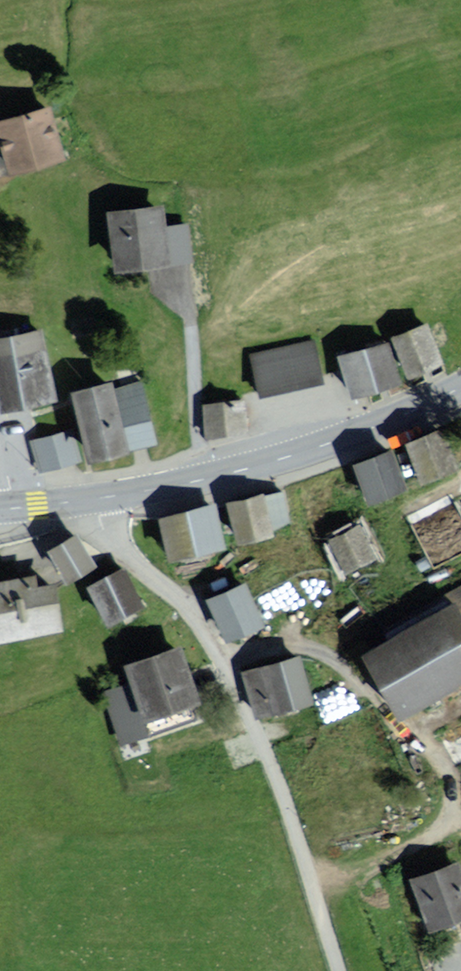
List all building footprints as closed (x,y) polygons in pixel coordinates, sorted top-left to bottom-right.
[(0,119),(0,125),(9,163),(55,152),(45,108),(0,119)] [(159,205),(114,209),(119,264),(163,260),(159,205)] [(428,326),(396,337),(409,371),(440,360),(428,326)] [(0,342),(0,387),(4,406),(56,394),(42,333),(0,342)] [(290,391),(322,383),(312,341),(252,356),(262,398),(290,391)] [(381,342),(345,353),(356,389),(392,378),(381,342)] [(73,391),(87,451),(150,437),(136,376),(73,391)] [(240,399),(210,404),(216,437),(246,431),(240,399)] [(441,430),(408,441),(420,477),(453,466),(441,430)] [(70,432),(35,442),(42,466),(77,456),(70,432)] [(364,497),(402,486),(391,450),(353,462),(364,497)] [(275,489),(231,501),(240,537),(285,525),(275,489)] [(212,506),(163,517),(172,555),(220,544),(212,506)] [(354,525),(331,536),(343,563),(367,551),(354,525)] [(48,550),(61,577),(89,564),(76,537),(48,550)] [(124,572),(93,587),(108,618),(138,604),(124,572)] [(53,622),(45,578),(0,587),(0,633),(53,622)] [(254,621),(241,585),(212,596),(226,631),(254,621)] [(368,656),(399,712),(460,677),(460,615),(456,606),(368,656)] [(176,648),(127,665),(142,708),(191,690),(176,648)] [(294,659),(250,674),(263,710),(306,695),(294,659)] [(418,878),(433,924),(460,915),(460,891),(456,874),(453,867),(418,878)]
